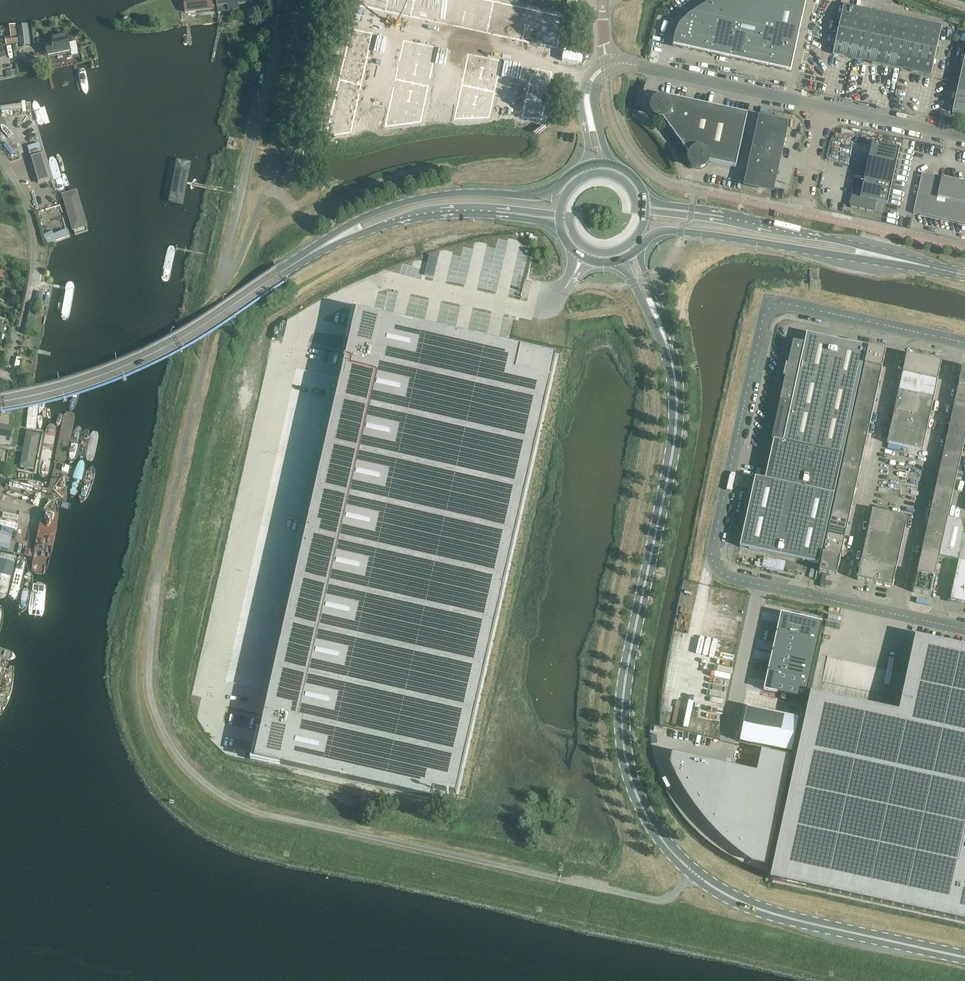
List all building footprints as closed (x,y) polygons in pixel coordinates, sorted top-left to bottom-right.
[(186,13),(213,10),(212,0),(185,0),(186,13)] [(218,8),(228,7),(228,12),(247,11),(247,12),(252,12),(252,10),(254,10),(253,0),(217,0),(217,8),(218,8)] [(358,6),(384,12),(386,0),(360,0),(358,6)] [(384,12),(409,17),(413,0),(386,0),(384,12)] [(409,17),(435,23),(440,0),(413,0),(409,17)] [(435,23),(460,28),(466,0),(440,0),(435,23)] [(460,28),(486,33),(492,1),(488,0),(466,0),(460,28)] [(579,14),(582,0),(568,0),(565,11),(579,14)] [(696,29),(716,34),(718,25),(722,5),(715,4),(716,0),(701,8),(696,29)] [(739,24),(744,0),(723,0),(722,5),(718,25),(738,29),(739,24)] [(758,29),(760,21),(764,0),(744,0),(739,24),(758,29)] [(779,25),(785,0),(764,0),(760,21),(779,25)] [(779,25),(800,30),(807,0),(785,0),(779,25)] [(492,1),(486,33),(521,41),(528,8),(492,1)] [(833,55),(866,62),(877,13),(844,5),(833,55)] [(528,8),(521,41),(556,48),(563,16),(528,8)] [(692,50),(696,29),(701,8),(689,16),(680,24),(678,28),(676,34),(676,38),(677,41),(678,44),(681,47),(681,48),(692,50)] [(909,20),(877,13),(866,62),(898,69),(909,20)] [(942,27),(909,20),(898,69),(931,76),(942,27)] [(750,63),(770,67),(779,25),(760,21),(758,29),(750,63)] [(731,59),(750,63),(758,29),(739,24),(738,29),(731,59)] [(711,55),(731,59),(738,29),(718,25),(716,34),(711,55)] [(779,25),(770,67),(791,72),(800,30),(779,25)] [(349,29),(347,40),(369,44),(371,34),(349,29)] [(692,50),(711,55),(716,34),(696,29),(692,50)] [(30,45),(28,30),(18,31),(20,46),(30,45)] [(76,42),(69,43),(68,36),(51,39),(52,42),(45,44),(48,57),(71,52),(72,55),(79,54),(76,42)] [(17,37),(6,38),(6,45),(18,43),(17,37)] [(347,40),(345,50),(367,55),(369,44),(347,40)] [(402,40),(400,51),(418,55),(420,44),(402,40)] [(420,44),(418,55),(433,58),(436,47),(420,44)] [(345,50),(342,60),(365,65),(367,55),(345,50)] [(400,51),(398,61),(416,65),(418,55),(400,51)] [(467,54),(465,65),(481,68),(484,57),(467,54)] [(418,55),(416,65),(431,68),(433,58),(418,55)] [(484,57),(481,68),(498,72),(500,61),(484,57)] [(342,60),(340,70),(362,75),(365,65),(342,60)] [(398,61),(396,71),(413,75),(416,65),(398,61)] [(416,65),(413,75),(429,78),(431,68),(416,65)] [(465,65),(463,75),(479,78),(481,68),(465,65)] [(532,67),(529,78),(549,82),(551,72),(532,67)] [(481,68),(479,78),(496,82),(498,72),(481,68)] [(340,70),(338,80),(360,85),(362,75),(340,70)] [(396,71),(394,80),(412,83),(413,75),(396,71)] [(957,93),(964,95),(964,74),(961,73),(957,93)] [(413,75),(412,83),(427,87),(429,78),(413,75)] [(463,75),(460,85),(477,89),(479,78),(463,75)] [(479,78),(477,89),(494,92),(496,82),(479,78)] [(529,78),(527,88),(547,93),(549,82),(529,78)] [(338,80),(335,91),(358,95),(360,85),(338,80)] [(394,80),(392,88),(410,92),(412,83),(394,80)] [(412,83),(410,92),(426,95),(427,87),(412,83)] [(460,85),(459,93),(475,97),(477,89),(460,85)] [(392,88),(390,98),(408,102),(410,92),(392,88)] [(527,88),(525,99),(545,103),(547,93),(527,88)] [(477,89),(475,97),(492,100),(494,92),(477,89)] [(335,91),(333,101),(356,105),(358,95),(335,91)] [(410,92),(408,102),(423,105),(426,95),(410,92)] [(459,93),(457,102),(474,105),(475,97),(459,93)] [(964,115),(964,95),(957,93),(952,113),(964,115)] [(658,118),(663,118),(690,155),(689,160),(690,165),(694,168),(698,169),(703,169),(706,166),(709,162),(736,168),(748,114),(664,96),(664,99),(659,99),(655,101),(652,105),(652,110),(654,115),(658,118)] [(472,114),(471,119),(488,118),(490,109),(492,100),(475,97),(474,105),(472,114)] [(390,98),(388,108),(406,112),(408,102),(390,98)] [(522,115),(521,118),(541,119),(545,103),(525,99),(522,115)] [(333,101),(331,111),(354,116),(356,105),(333,101)] [(404,119),(403,125),(420,123),(421,115),(423,105),(408,102),(406,112),(404,119)] [(454,115),(453,119),(471,119),(472,114),(474,105),(457,102),(454,115)] [(760,114),(768,116),(770,109),(762,107),(760,114)] [(385,121),(384,127),(403,125),(404,119),(406,112),(388,108),(386,116),(385,121)] [(331,111),(325,137),(350,133),(354,116),(331,111)] [(759,116),(756,133),(785,139),(789,123),(759,116)] [(756,133),(752,150),(781,156),(785,139),(756,133)] [(854,188),(850,206),(874,211),(876,202),(888,204),(900,149),(872,143),(862,189),(854,188)] [(781,156),(752,150),(745,183),(756,185),(759,189),(763,187),(774,189),(781,156)] [(295,154),(288,152),(285,164),(293,166),(295,154)] [(42,153),(30,156),(36,177),(48,173),(42,153)] [(177,159),(169,202),(185,205),(193,162),(177,159)] [(964,225),(964,183),(942,178),(922,174),(913,214),(964,225)] [(90,231),(78,189),(62,195),(74,237),(90,231)] [(66,321),(70,317),(75,287),(73,284),(70,283),(67,285),(61,316),(63,320),(66,321)] [(43,293),(37,292),(34,306),(40,307),(43,293)] [(259,731),(253,759),(278,765),(432,800),(434,790),(457,795),(556,356),(380,316),(355,311),(349,339),(350,339),(348,349),(352,349),(350,356),(346,356),(344,366),(345,366),(344,374),(342,374),(269,697),(270,697),(268,705),(267,705),(265,715),(268,716),(267,723),(263,722),(261,732),(259,731)] [(755,478),(740,547),(819,564),(867,347),(807,334),(805,344),(793,341),(788,365),(786,364),(783,377),(785,377),(771,440),(774,441),(765,480),(755,478)] [(868,347),(865,365),(882,369),(886,351),(868,347)] [(906,356),(903,373),(920,377),(924,359),(906,356)] [(924,359),(920,377),(938,381),(942,363),(924,359)] [(865,365),(861,382),(878,386),(882,369),(865,365)] [(903,373),(899,391),(916,395),(920,377),(903,373)] [(920,377),(916,395),(934,398),(938,381),(920,377)] [(861,382),(857,400),(874,404),(878,386),(861,382)] [(954,403),(964,405),(964,387),(958,385),(954,403)] [(899,391),(895,408),(912,412),(916,395),(899,391)] [(916,395),(912,412),(930,416),(934,398),(916,395)] [(857,400),(853,418),(871,421),(874,404),(857,400)] [(951,421),(964,424),(964,405),(954,403),(951,421)] [(895,408),(891,424),(909,428),(912,412),(895,408)] [(912,412),(909,428),(927,432),(930,416),(912,412)] [(853,418),(849,434),(867,438),(871,421),(853,418)] [(947,437),(964,441),(964,439),(964,424),(951,421),(947,437)] [(887,444),(905,447),(909,428),(891,424),(887,444)] [(1,425),(0,430),(0,431),(14,433),(15,427),(1,425)] [(909,428),(905,447),(922,451),(927,432),(909,428)] [(0,431),(0,436),(13,439),(14,433),(0,431)] [(40,434),(27,431),(23,449),(23,452),(20,466),(33,469),(40,434)] [(849,434),(845,453),(863,457),(867,438),(849,434)] [(947,437),(943,456),(960,460),(964,441),(947,437)] [(845,453),(842,468),(859,472),(863,457),(845,453)] [(943,456),(939,473),(957,477),(960,460),(943,456)] [(842,468),(838,484),(856,488),(859,472),(842,468)] [(939,473),(936,489),(953,493),(957,477),(939,473)] [(838,484),(834,502),(852,505),(856,488),(838,484)] [(936,489),(932,505),(950,509),(953,493),(936,489)] [(834,502),(830,520),(848,524),(852,505),(834,502)] [(932,505),(928,523),(946,527),(948,518),(950,509),(932,505)] [(873,510),(869,528),(886,532),(890,514),(873,510)] [(890,514),(886,532),(904,535),(908,518),(890,514)] [(939,558),(958,562),(950,601),(964,604),(964,522),(948,518),(946,527),(944,536),(942,544),(940,553),(939,558)] [(830,520),(827,537),(844,541),(848,524),(830,520)] [(928,523),(926,532),(944,536),(946,527),(928,523)] [(0,536),(0,544),(10,546),(14,529),(2,527),(0,536)] [(869,528),(865,545),(882,549),(886,532),(869,528)] [(886,532),(882,549),(900,553),(904,535),(886,532)] [(926,532),(924,540),(942,544),(944,536),(926,532)] [(827,537),(823,554),(840,558),(844,541),(827,537)] [(924,540),(922,549),(940,553),(942,544),(924,540)] [(28,547),(16,545),(15,551),(27,553),(28,547)] [(865,545),(861,563),(879,567),(882,549),(865,545)] [(882,549),(879,567),(896,571),(900,553),(882,549)] [(922,549),(921,557),(938,561),(939,558),(940,553),(922,549)] [(0,553),(0,601),(5,602),(15,557),(0,553)] [(840,558),(823,554),(819,572),(837,576),(840,558)] [(763,567),(785,571),(787,561),(765,557),(763,567)] [(921,557),(917,575),(934,579),(938,561),(921,557)] [(857,580),(875,584),(879,567),(861,563),(857,580)] [(879,567),(875,584),(892,588),(896,571),(879,567)] [(917,575),(913,593),(930,596),(934,579),(917,575)] [(781,614),(777,633),(818,642),(823,623),(781,614)] [(777,633),(772,652),(814,661),(818,642),(777,633)] [(770,880),(964,922),(964,647),(915,636),(899,713),(819,695),(811,694),(770,880)] [(772,652),(768,671),(810,681),(814,661),(772,652)] [(768,671),(764,690),(805,700),(810,681),(768,671)] [(747,708),(739,742),(792,753),(799,719),(747,708)] [(672,753),(671,760),(675,768),(679,777),(683,785),(688,792),(693,800),(699,808),(704,815),(710,822),(716,829),(723,835),(729,842),(737,848),(744,854),(751,859),(761,865),(768,867),(787,779),(792,757),(762,750),(757,772),(672,753)]
